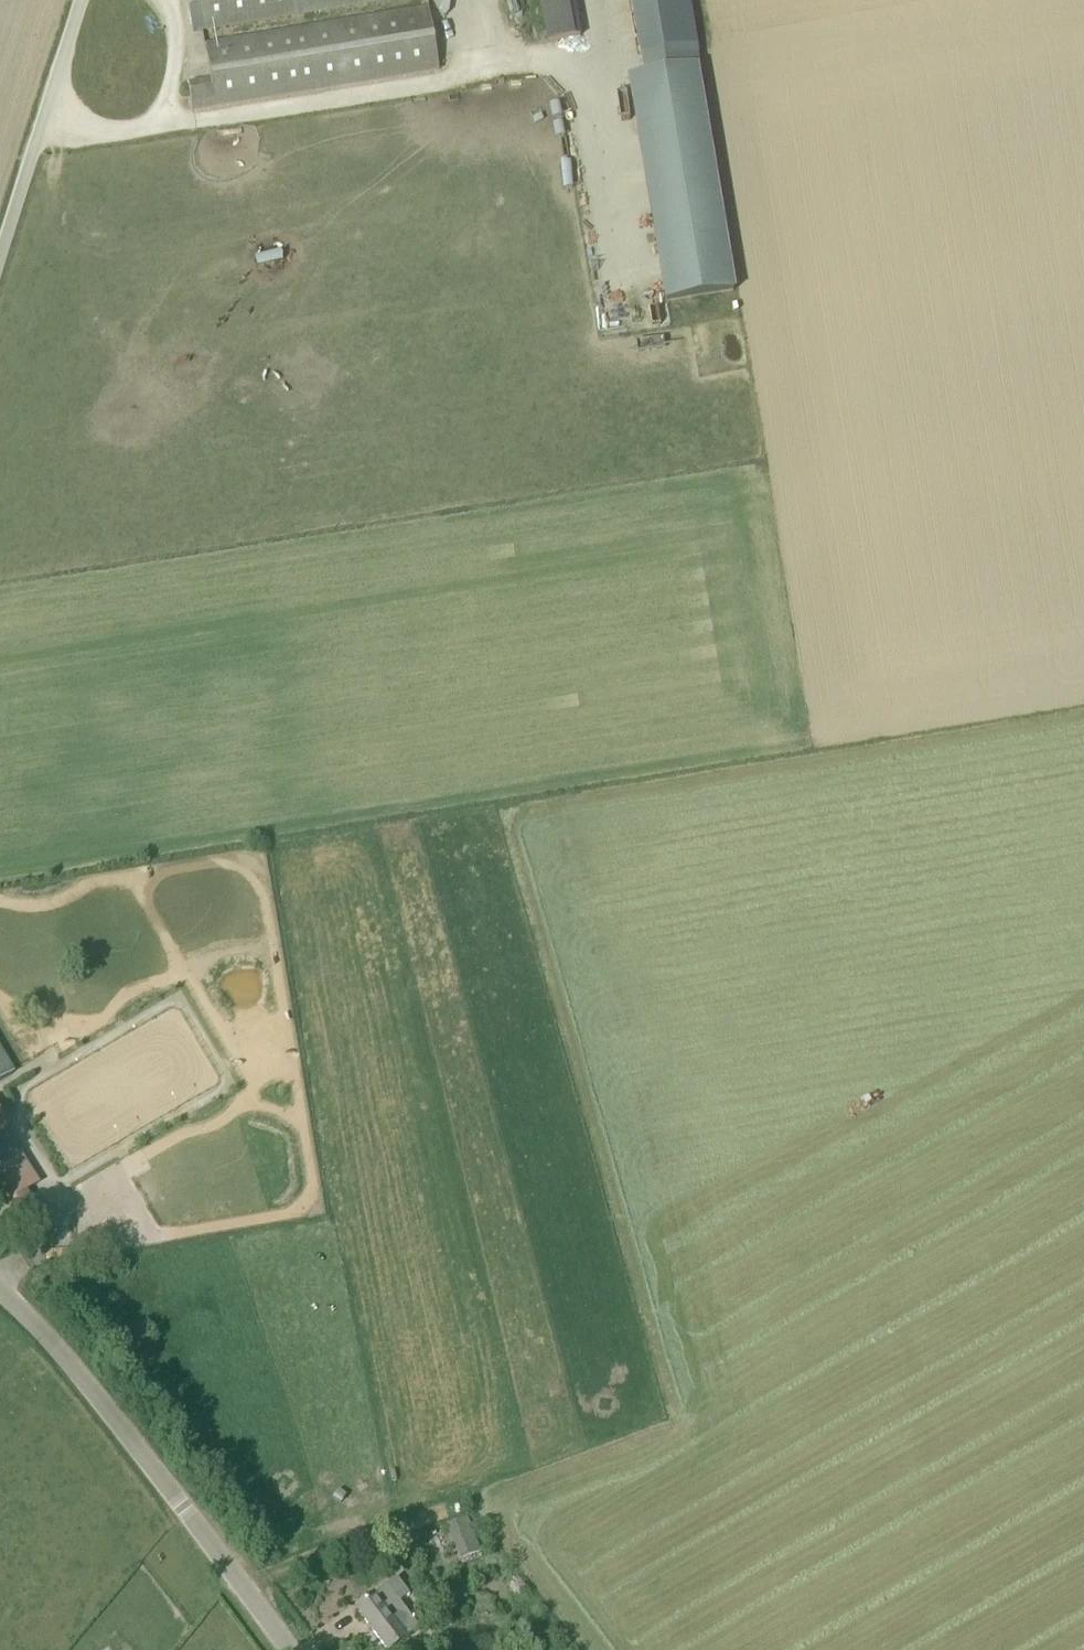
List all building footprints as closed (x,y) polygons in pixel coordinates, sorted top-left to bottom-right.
[(202,30),(377,0),(197,0),(202,30)] [(548,42),(580,36),(574,0),(541,0),(548,42)] [(640,56),(694,48),(686,0),(631,0),(640,56)] [(192,111),(192,110),(439,70),(428,7),(205,45),(211,81),(188,85),(192,111)] [(12,1075),(0,1055),(0,1082),(12,1075)] [(28,1140),(0,1098),(0,1157),(28,1140)] [(467,1517),(447,1524),(460,1559),(481,1552),(467,1517)] [(387,1586),(357,1608),(388,1649),(390,1649),(429,1621),(397,1578),(387,1586)]
